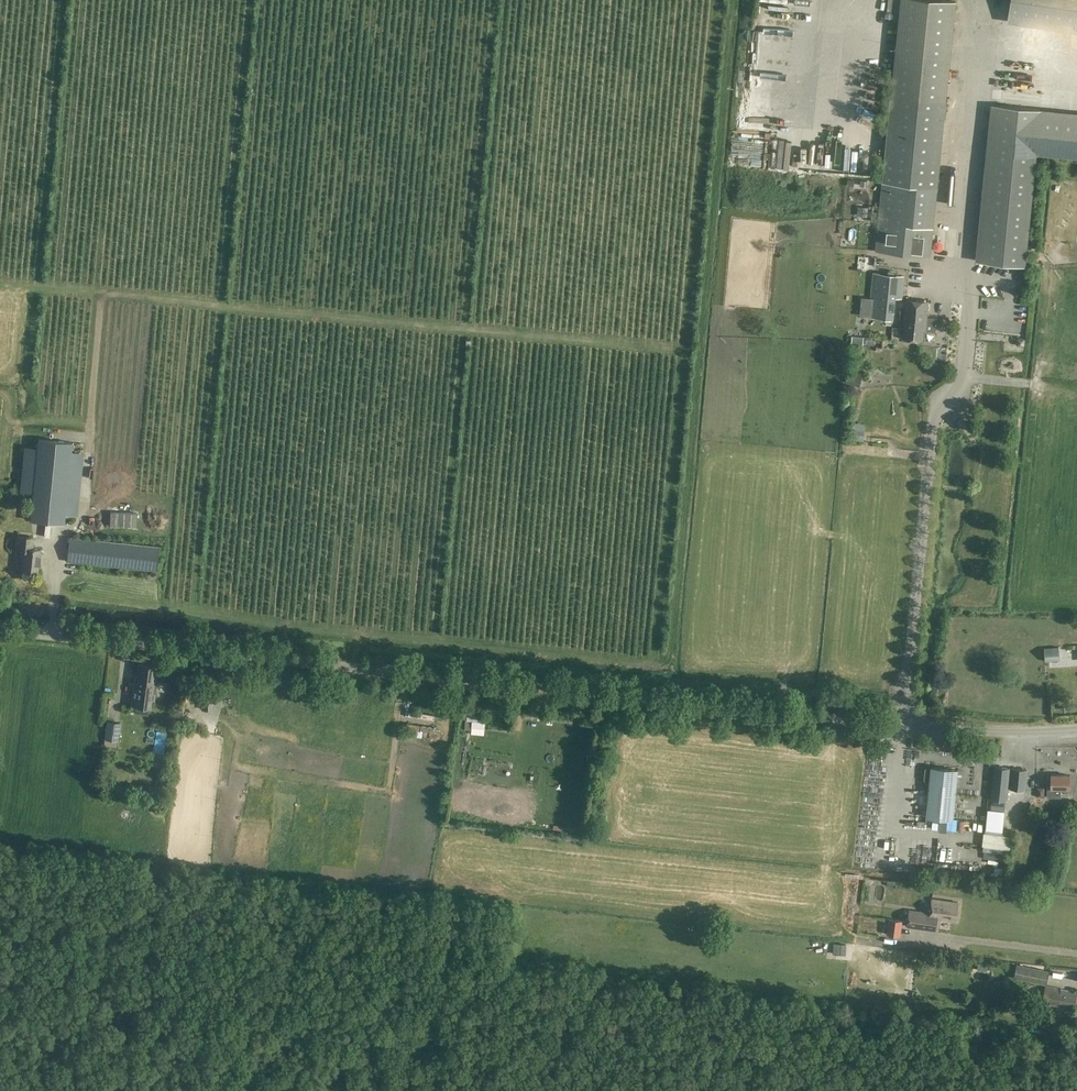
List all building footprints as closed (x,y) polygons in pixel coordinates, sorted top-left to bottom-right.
[(946,100),(956,1),(945,0),(900,0),(876,251),(931,256),(946,100)] [(1052,24),(1055,0),(1010,0),(1008,18),(1052,24)] [(1052,24),(1076,27),(1076,0),(1055,0),(1052,24)] [(1036,156),(1040,110),(996,105),(980,262),(1025,266),(1036,156)] [(1040,110),(1036,156),(1076,161),(1076,114),(1040,110)] [(873,273),(868,317),(893,320),(897,285),(896,284),(897,276),(873,273)] [(922,341),(923,341),(924,331),(925,331),(928,301),(927,301),(906,299),(903,322),(904,322),(903,339),(922,341)] [(1021,342),(1020,333),(1013,334),(1015,343),(1021,342)] [(872,377),(882,387),(889,380),(879,370),(872,377)] [(862,380),(850,376),(847,383),(859,387),(862,380)] [(32,494),(30,520),(32,520),(64,524),(65,515),(77,516),(84,452),(71,451),(72,443),(51,440),(38,439),(37,448),(24,447),(19,492),(32,494)] [(37,572),(40,550),(30,548),(31,538),(18,537),(16,549),(22,550),(21,562),(23,562),(22,571),(22,577),(24,580),(27,580),(30,578),(31,572),(37,572)] [(69,537),(67,562),(156,571),(159,547),(69,537)] [(1062,663),(1061,653),(1047,655),(1048,664),(1062,663)] [(148,714),(149,707),(153,708),(156,682),(155,682),(156,667),(138,665),(136,683),(134,683),(131,705),(136,706),(135,712),(148,714)] [(1053,710),(1054,686),(1044,686),(1044,696),(1048,696),(1048,710),(1053,710)] [(204,689),(202,709),(205,710),(204,714),(211,715),(211,710),(213,710),(215,690),(204,689)] [(465,705),(464,717),(485,719),(486,707),(465,705)] [(193,726),(193,718),(177,718),(177,726),(193,726)] [(107,721),(104,739),(118,741),(120,723),(107,721)] [(1007,801),(1010,768),(994,766),(991,799),(1007,801)] [(953,819),(957,770),(931,767),(931,768),(925,768),(924,780),(930,781),(926,817),(953,819)] [(1027,772),(1010,771),(1008,792),(1025,793),(1027,772)] [(1070,776),(1051,775),(1051,788),(1047,788),(1047,798),(1061,798),(1061,789),(1070,789),(1070,776)] [(1021,811),(1019,823),(1037,826),(1038,814),(1021,811)] [(1044,820),(1043,829),(1053,831),(1055,822),(1044,820)] [(909,911),(907,927),(936,931),(937,919),(956,922),(958,903),(931,900),(930,914),(909,911)] [(889,921),(887,936),(898,937),(900,922),(889,921)] [(842,946),(842,937),(831,937),(831,947),(842,946)] [(1049,972),(1017,965),(1014,978),(1046,985),(1049,972)] [(1042,1002),(1073,1009),(1076,993),(1045,986),(1042,1002)] [(1009,999),(1006,1010),(1022,1013),(1024,1002),(1009,999)]
